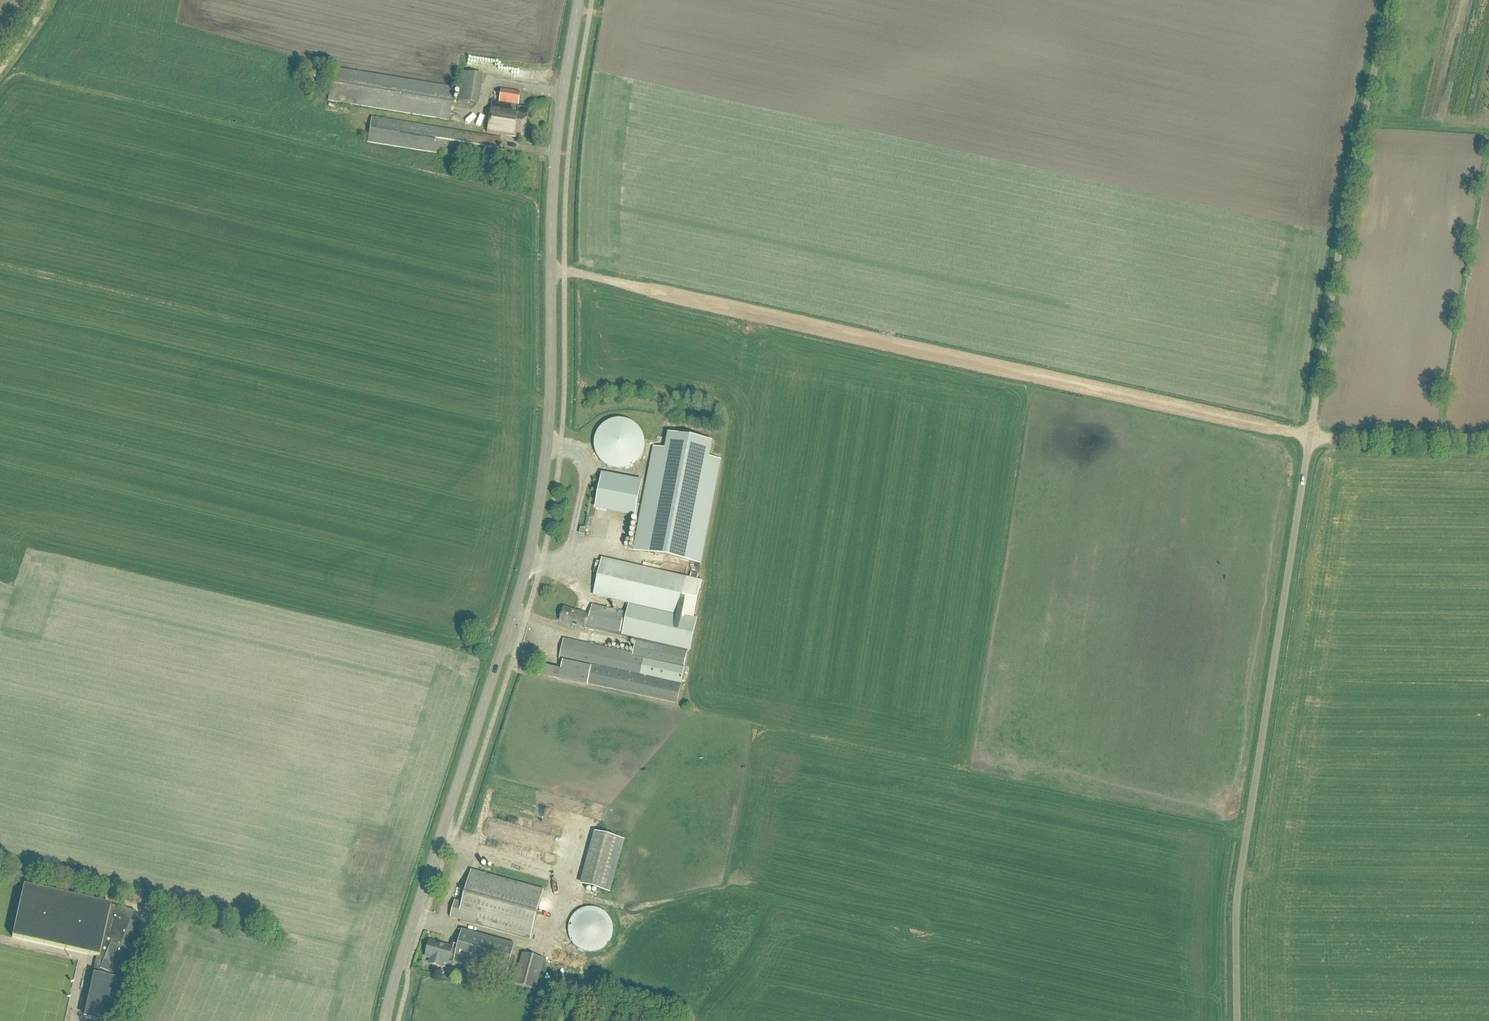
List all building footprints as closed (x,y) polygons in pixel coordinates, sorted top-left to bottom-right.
[(450,122),(455,88),(333,69),(327,103),(450,122)] [(518,109),(520,94),(501,90),(499,104),(492,102),(487,134),(519,139),(520,136),(524,137),(528,111),(518,109)] [(77,104),(78,98),(63,96),(62,101),(77,104)] [(497,165),(501,140),(373,119),(369,145),(497,165)] [(593,447),(595,454),(599,460),(604,465),(610,469),(617,470),(624,470),(631,468),(637,464),(641,459),(644,452),(645,445),(645,438),(642,431),(638,426),(632,422),(625,419),(618,418),(611,420),(605,423),(599,427),(596,433),(593,440),(593,447)] [(653,448),(633,551),(701,564),(721,461),(710,459),(713,443),(668,434),(665,450),(653,448)] [(596,509),(634,516),(640,481),(602,474),(596,509)] [(703,582),(686,579),(603,560),(595,597),(628,604),(625,614),(592,607),(590,616),(578,612),(578,613),(565,608),(560,622),(573,627),(573,628),(585,632),(585,630),(637,641),(634,655),(565,639),(560,661),(563,662),(561,672),(544,668),(542,676),(588,686),(677,705),(696,620),(695,620),(703,582)] [(478,818),(472,833),(485,838),(490,823),(478,818)] [(589,836),(578,891),(610,897),(621,842),(589,836)] [(532,940),(545,891),(472,871),(464,904),(456,902),(451,919),(532,940)] [(130,921),(108,916),(110,909),(24,887),(12,939),(99,958),(104,960),(100,970),(122,979),(133,953),(132,953),(143,926),(130,921)] [(613,927),(610,920),(605,914),(599,910),(591,909),(584,910),(577,913),(572,919),(569,926),(569,934),(572,941),(576,947),(583,951),(590,952),(598,951),(605,948),(610,942),(612,935),(613,927)] [(507,978),(516,945),(464,931),(460,945),(455,944),(454,949),(431,943),(427,958),(433,960),(432,965),(443,969),(445,963),(455,965),(455,964),(507,978)] [(536,991),(545,960),(522,954),(514,985),(536,991)] [(570,968),(568,979),(578,980),(579,969),(570,968)] [(88,1018),(101,1020),(114,1020),(121,983),(97,978),(88,1018)]
